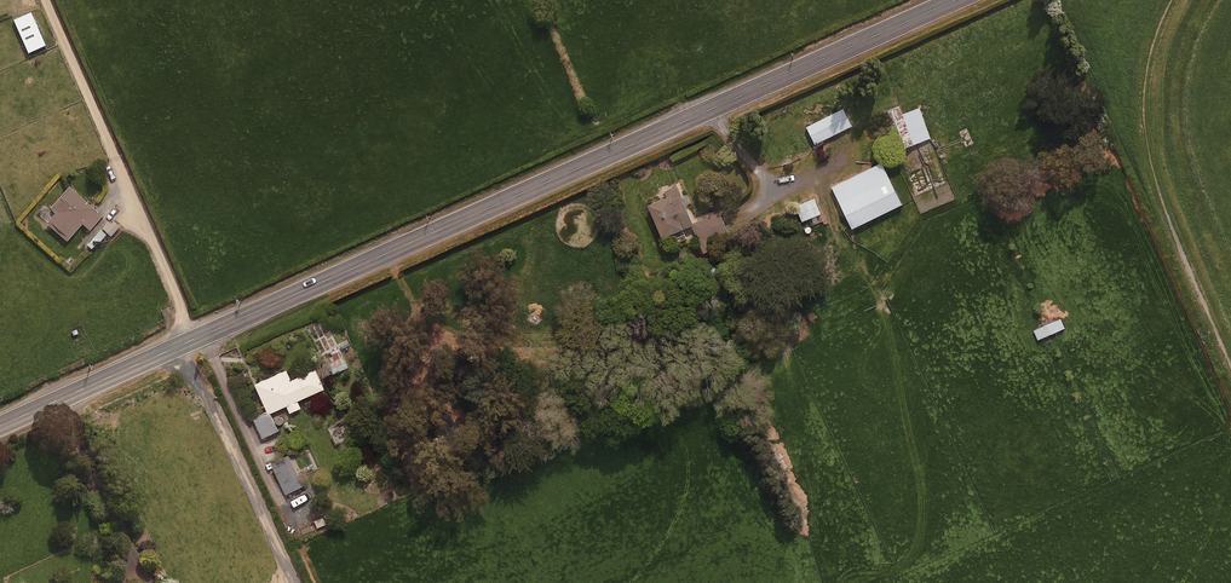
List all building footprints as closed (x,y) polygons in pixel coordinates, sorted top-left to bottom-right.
[(931,139),(919,108),(902,114),(899,106),(880,113),(894,149),(895,152),(917,144),(931,139)] [(851,127),(843,110),(807,128),(816,145),(851,127)] [(902,205),(882,163),(876,166),(871,169),(832,187),(847,219),(852,229),(857,227),(902,205)] [(693,226),(704,254),(713,250),(709,240),(727,232),(719,213),(693,224),(677,186),(665,191),(668,198),(649,206),(662,239),(671,235),(675,244),(686,240),(682,231),(693,226)] [(102,218),(70,189),(51,209),(57,214),(48,224),(67,242),(83,224),(90,231),(102,218)] [(813,223),(819,221),(817,216),(821,215),(814,198),(796,205),(802,222),(811,218),(813,223)] [(108,234),(111,237),(121,227),(115,222),(112,225),(109,222),(103,229),(108,234)] [(108,234),(103,229),(88,246),(92,250),(100,242),(101,243),(108,234)] [(1065,329),(1061,319),(1051,323),(1044,327),(1034,331),(1038,340),(1048,336),(1055,333),(1065,329)] [(349,368),(338,349),(325,356),(336,375),(349,368)] [(324,390),(315,370),(291,380),(287,371),(256,385),(269,414),(287,406),(290,414),(301,409),(298,401),(324,390)] [(278,431),(268,413),(254,421),(264,439),(278,431)] [(303,487),(288,454),(271,462),(286,495),(303,487)] [(326,524),(323,517),(301,527),(304,534),(326,524)]
